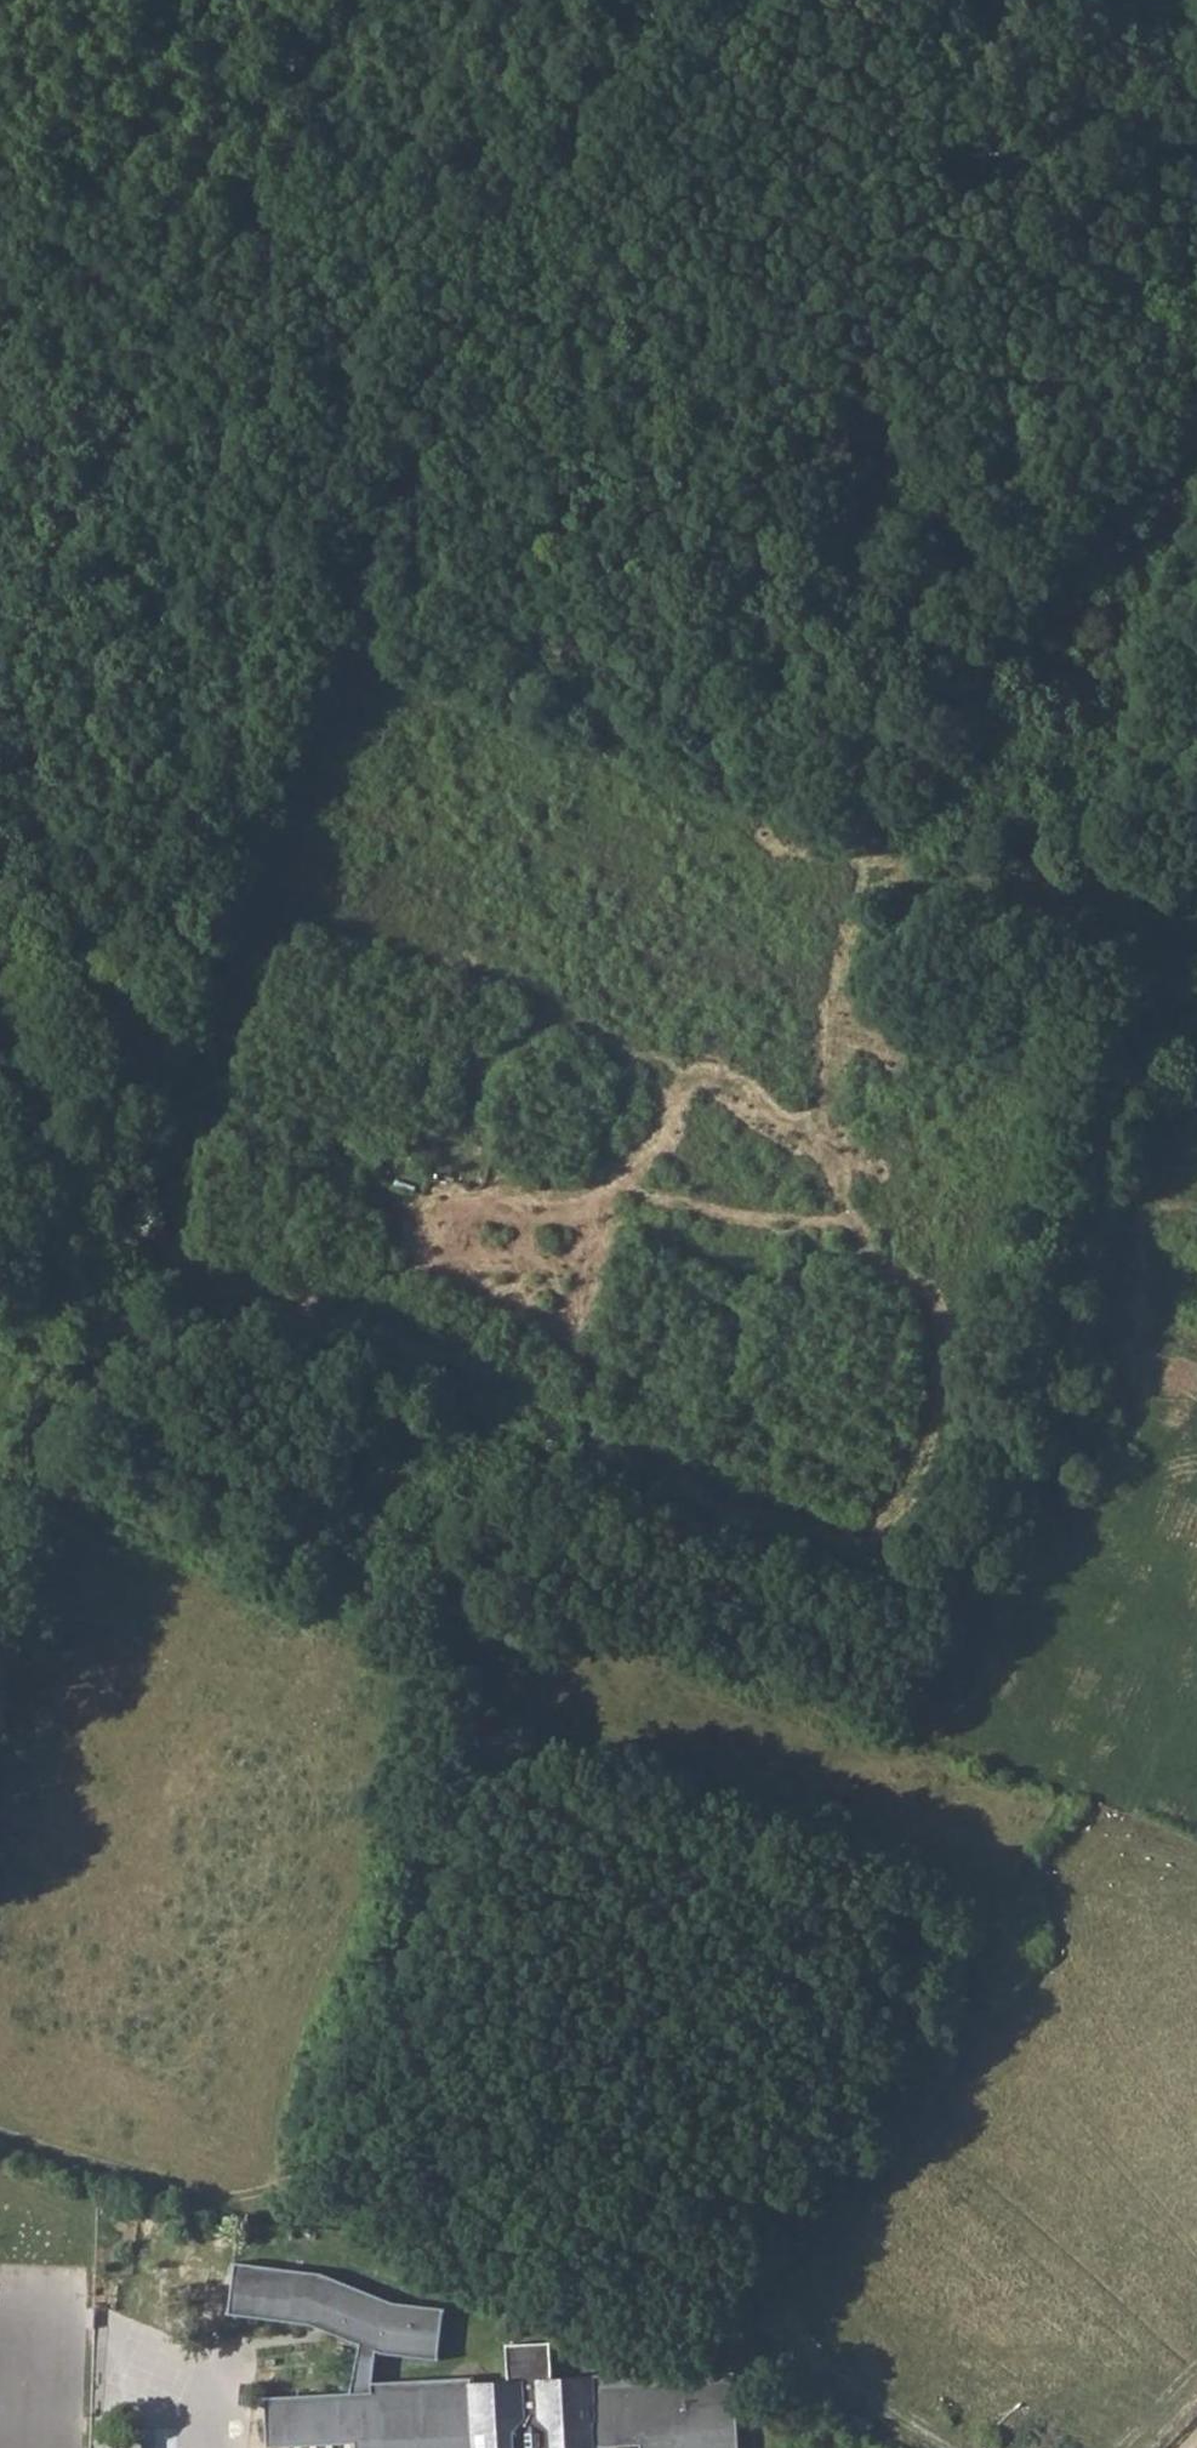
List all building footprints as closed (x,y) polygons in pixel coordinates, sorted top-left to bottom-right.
[(352,2384),(352,2392),(266,2397),(268,2446),(356,2442),(357,2447),(596,2447),(642,2445),(642,2447),(739,2447),(736,2372),(631,2373),(631,2379),(553,2377),(551,2342),(507,2344),(509,2381),(472,2383),(472,2378),(373,2383),(376,2351),(439,2359),(444,2309),(393,2304),(321,2272),(235,2263),(231,2313),(308,2324),(361,2345),(352,2384)]
